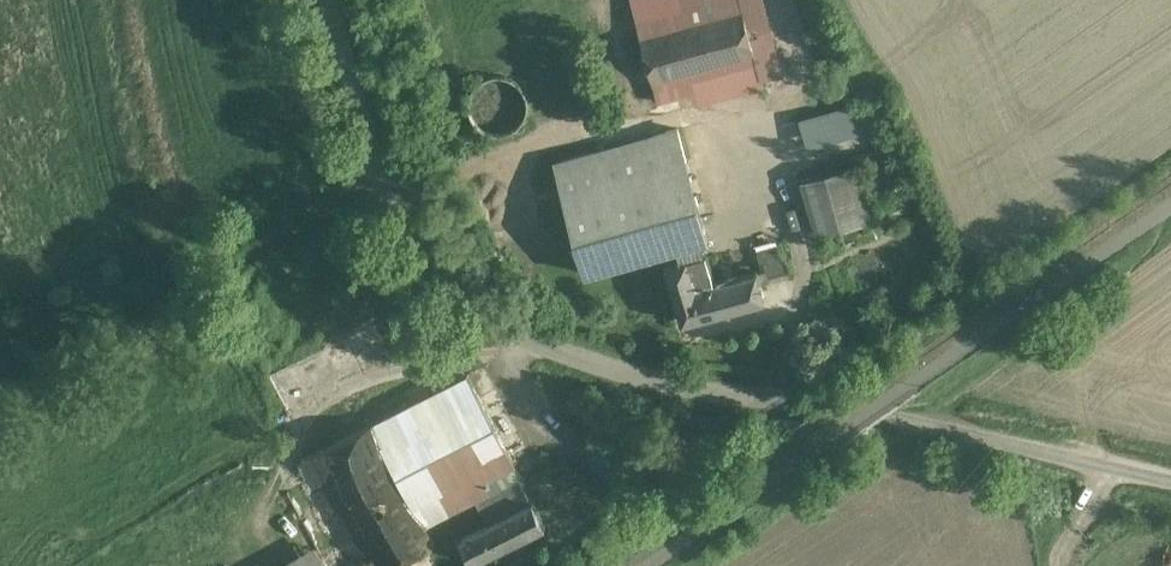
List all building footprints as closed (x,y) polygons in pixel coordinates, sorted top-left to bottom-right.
[(640,29),(742,2),(741,0),(632,0),(640,29)] [(742,2),(640,29),(662,112),(679,108),(672,80),(756,58),(742,2)] [(756,58),(672,80),(679,108),(763,86),(756,58)] [(526,115),(528,103),(525,92),(519,83),(509,76),(498,74),(487,77),(477,83),(471,93),(469,104),(471,115),(478,125),(487,131),(499,133),(510,131),(519,124),(526,115)] [(878,98),(799,121),(807,147),(886,125),(878,98)] [(668,137),(557,168),(584,272),(662,251),(700,241),(708,239),(677,128),(666,131),(668,137)] [(862,163),(801,180),(816,235),(877,218),(862,163)] [(700,241),(662,251),(665,260),(663,261),(679,320),(761,298),(753,270),(711,281),(700,241)] [(791,268),(772,245),(755,249),(762,275),(791,268)] [(469,375),(372,425),(425,528),(477,502),(489,525),(531,504),(519,480),(522,479),(469,375)] [(372,425),(301,461),(354,565),(397,565),(435,547),(425,528),(372,425)] [(489,525),(463,539),(475,563),(546,527),(533,503),(489,525)] [(286,565),(327,565),(318,548),(286,565)]
